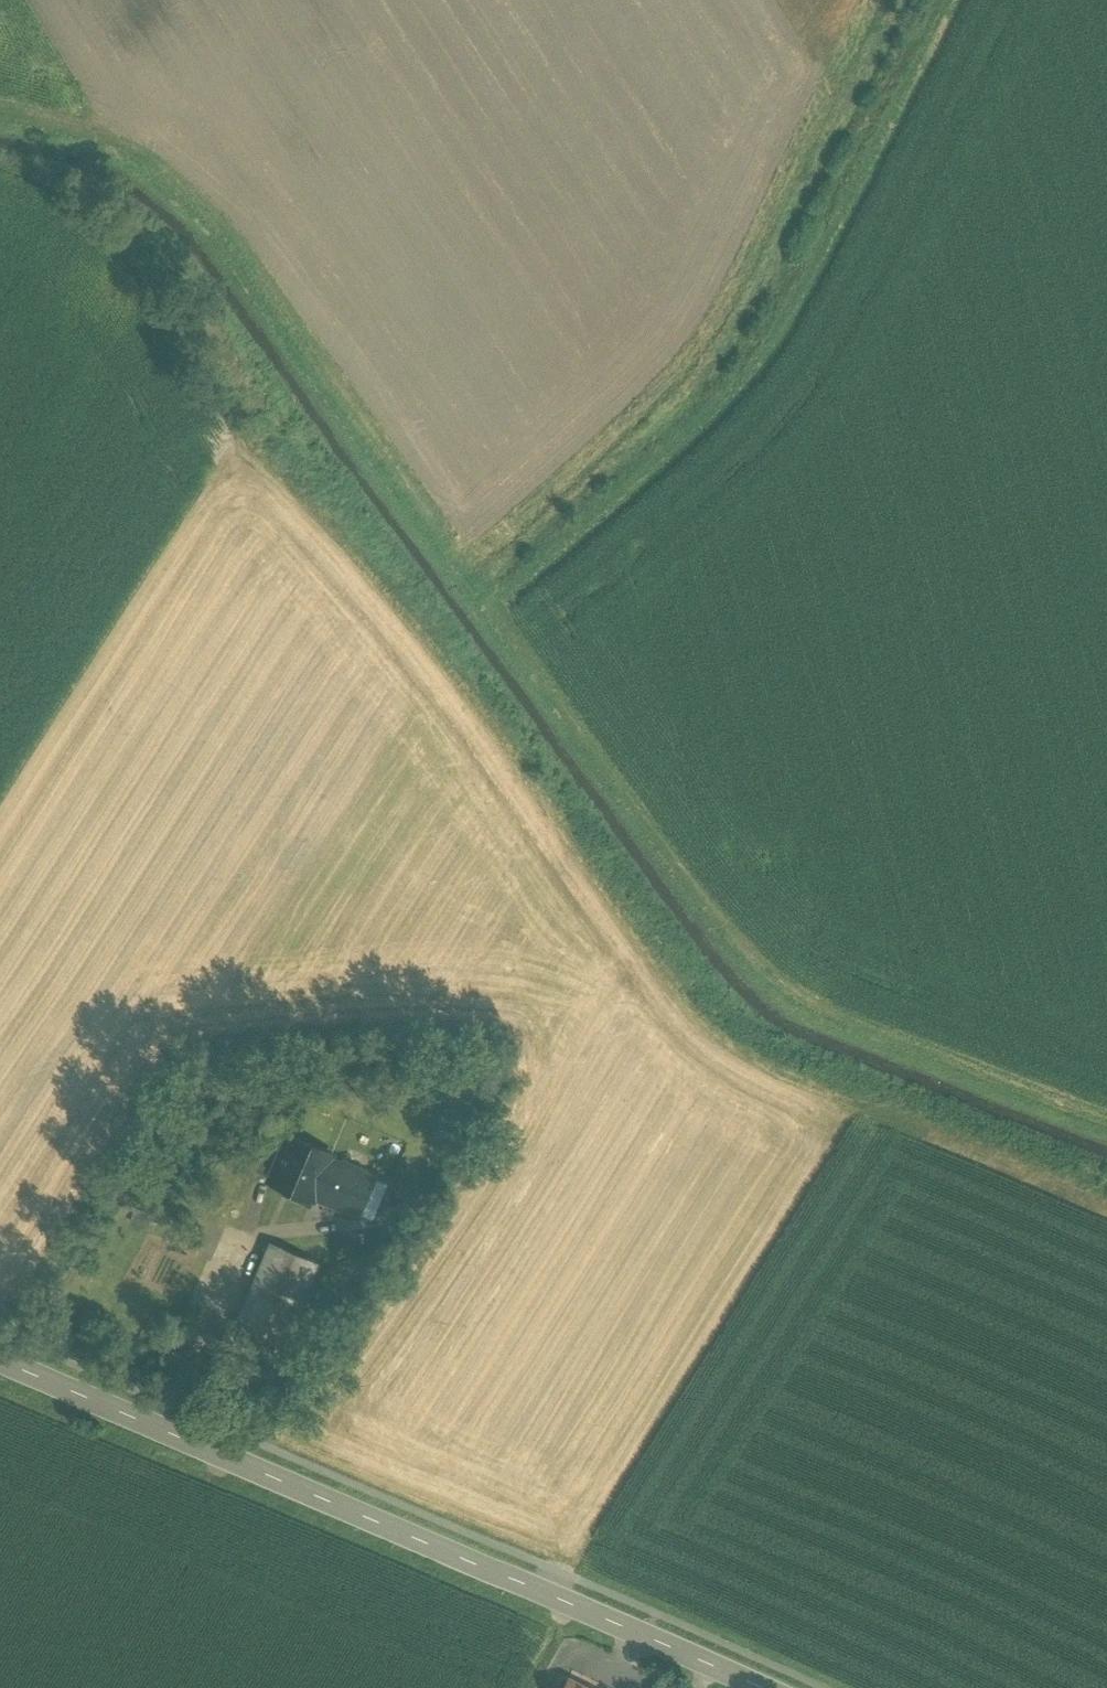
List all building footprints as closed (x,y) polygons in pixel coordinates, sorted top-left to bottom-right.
[(319,1264),(272,1242),(236,1323),(285,1345),(319,1264)] [(569,1679),(565,1687),(588,1687),(569,1679)]
